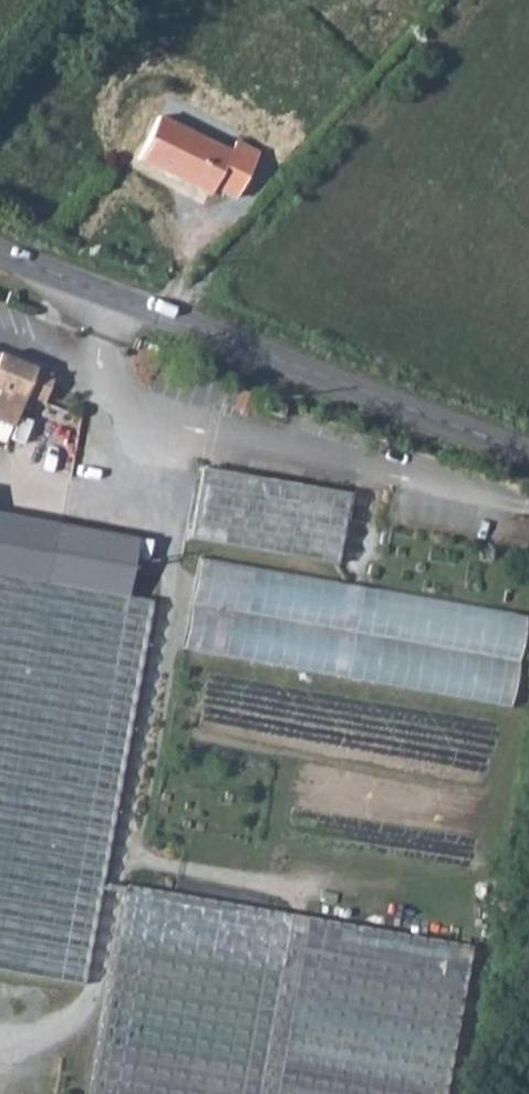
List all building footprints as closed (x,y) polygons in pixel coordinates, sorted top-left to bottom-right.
[(160,117),(140,159),(210,191),(214,184),(238,196),(258,153),(232,142),(228,148),(160,117)] [(3,430),(16,399),(34,407),(45,380),(0,362),(0,429),(3,430)] [(252,405),(247,416),(266,424),(271,413),(252,405)] [(336,495),(183,472),(172,540),(325,563),(336,495)] [(0,514),(0,572),(26,577),(36,521),(0,514)] [(138,541),(36,521),(26,577),(121,595),(127,567),(133,568),(138,541)] [(513,610),(185,561),(171,654),(499,703),(513,610)] [(78,990),(141,599),(121,595),(26,577),(0,572),(0,978),(78,990)] [(115,893),(83,1093),(440,1093),(462,955),(115,893)]
